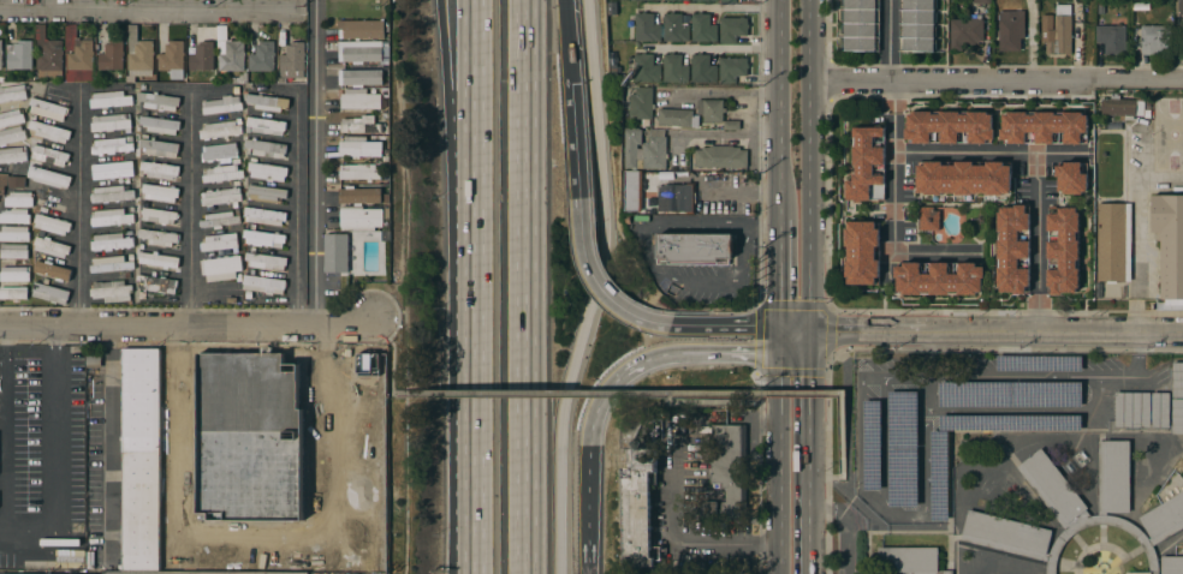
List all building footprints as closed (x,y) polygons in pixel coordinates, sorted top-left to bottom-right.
[(842,6),(842,0),(879,0),(879,50),(844,50),(844,48),(840,48),(842,38),(844,38),(844,34),(842,34),(842,25),(844,25),(844,20),(842,20),(842,11),(845,11),(845,6),(842,6)] [(899,50),(899,0),(937,0),(937,8),(934,8),(934,13),(937,13),(937,22),(934,22),(934,26),(937,26),(937,36),(934,36),(934,40),(935,40),(935,49),(934,49),(934,52),(899,50)] [(940,0),(933,0),(935,51),(942,51),(940,0)] [(1131,2),(1152,4),(1152,11),(1131,10),(1131,2)] [(1071,54),(1046,54),(1046,42),(1041,42),(1041,14),(1053,14),(1053,30),(1054,30),(1054,14),(1056,14),(1056,5),(1070,5),(1070,16),(1071,16),(1071,54)] [(1024,38),(1021,38),(1021,50),(999,50),(999,40),(995,40),(995,37),(999,37),(999,11),(1024,11),(1024,38)] [(636,41),(636,20),(635,20),(635,17),(636,17),(636,13),(642,13),(642,12),(646,12),(646,13),(654,13),(654,24),(661,24),(661,34),(661,38),(661,41),(636,41)] [(664,41),(664,20),(662,20),(662,17),(664,17),(664,13),(670,13),(670,12),(674,12),(674,13),(682,13),(682,25),(689,25),(689,41),(664,41)] [(691,42),(691,22),(691,17),(691,13),(698,13),(698,12),(702,12),(702,13),(709,13),(709,25),(717,25),(717,42),(691,42)] [(720,18),(739,18),(739,17),(744,17),(744,18),(749,18),(749,28),(747,28),(747,36),(736,36),(736,43),(719,43),(720,18)] [(983,41),(974,41),(974,46),(963,46),(963,50),(950,50),(950,19),(968,19),(968,18),(977,18),(977,19),(983,19),(983,41)] [(386,20),(386,38),(339,38),(339,20),(386,20)] [(46,40),(63,41),(63,78),(41,78),(41,70),(36,70),(37,40),(36,40),(36,24),(46,24),(46,40)] [(76,24),(76,38),(81,38),(81,41),(93,41),(93,52),(94,52),(94,55),(93,55),(93,80),(72,80),(72,82),(66,82),(66,77),(67,77),(67,53),(73,53),(73,50),(65,50),(65,24),(76,24)] [(137,41),(153,41),(153,52),(154,52),(154,55),(153,55),(153,76),(127,76),(127,25),(137,25),(137,41)] [(244,41),(244,52),(245,52),(245,56),(244,56),(244,71),(219,71),(219,54),(218,54),(218,25),(227,25),(227,41),(244,41)] [(1125,25),(1125,55),(1106,55),(1106,43),(1095,43),(1095,25),(1125,25)] [(1169,25),(1169,55),(1141,55),(1141,25),(1169,25)] [(184,52),(185,52),(185,55),(183,55),(183,79),(171,79),(171,71),(159,70),(159,53),(165,53),(165,44),(157,44),(159,26),(167,26),(167,43),(170,43),(170,41),(184,41),(184,52)] [(32,50),(34,50),(34,54),(31,54),(31,70),(7,70),(7,53),(13,53),(13,43),(18,43),(18,41),(32,41),(32,50)] [(123,70),(97,70),(99,53),(105,53),(105,44),(109,44),(109,41),(123,41),(123,70)] [(214,70),(189,70),(189,54),(195,54),(195,46),(200,46),(200,41),(214,41),(214,70)] [(274,71),(249,71),(249,54),(255,54),(255,44),(260,44),(260,41),(274,41),(274,71)] [(304,53),(305,53),(305,56),(304,56),(304,78),(280,77),(280,54),(286,54),(286,46),(291,46),(291,42),(304,42),(304,53)] [(384,47),(384,61),(364,61),(364,64),(355,64),(355,61),(339,61),(339,47),(384,47)] [(635,82),(635,62),(635,58),(635,54),(642,54),(642,53),(646,53),(646,54),(653,54),(653,65),(660,65),(660,82),(635,82)] [(664,82),(664,61),(662,61),(662,58),(664,58),(664,54),(670,54),(670,53),(673,53),(673,54),(682,54),(682,65),(689,66),(689,82),(664,82)] [(691,82),(691,62),(690,62),(690,58),(691,58),(691,54),(698,54),(698,53),(702,53),(702,54),(709,54),(709,66),(717,66),(717,83),(691,82)] [(719,83),(720,58),(739,58),(743,58),(748,58),(747,76),(736,76),(736,83),(719,83)] [(384,70),(384,84),(340,85),(339,70),(384,70)] [(26,98),(0,103),(0,87),(24,84),(26,98)] [(653,104),(654,104),(654,110),(652,110),(652,119),(630,119),(630,101),(629,101),(629,96),(630,96),(630,94),(636,94),(636,86),(653,88),(653,104)] [(382,94),(382,109),(341,108),(341,94),(345,95),(345,88),(368,89),(368,94),(382,94)] [(123,90),(124,96),(132,96),(132,103),(91,108),(90,100),(93,98),(93,94),(123,90)] [(180,97),(179,107),(177,106),(176,112),(143,107),(144,102),(137,101),(138,92),(180,97)] [(290,100),(289,107),(281,107),(281,112),(256,108),(256,104),(246,103),(248,94),(290,100)] [(222,100),(222,96),(231,95),(232,97),(239,96),(239,102),(242,102),(243,109),(203,114),(202,108),(203,107),(202,102),(222,100)] [(66,107),(63,121),(29,112),(31,104),(29,104),(31,97),(66,107)] [(339,97),(340,112),(325,112),(325,97),(339,97)] [(1136,100),(1136,101),(1145,101),(1145,100),(1151,101),(1151,108),(1145,108),(1143,115),(1136,115),(1136,116),(1134,116),(1134,120),(1124,120),(1124,116),(1101,114),(1102,98),(1136,100)] [(723,100),(723,108),(726,108),(726,113),(723,113),(723,122),(703,122),(703,114),(697,114),(697,100),(723,100)] [(658,125),(659,108),(692,110),(692,115),(698,115),(698,127),(658,125)] [(25,121),(0,127),(0,114),(19,109),(20,114),(23,113),(25,121)] [(905,128),(908,128),(908,114),(912,114),(912,112),(932,112),(932,114),(940,114),(940,112),(959,112),(959,114),(968,114),(968,112),(987,112),(987,114),(992,114),(992,128),(994,128),(994,139),(991,139),(992,143),(908,143),(908,139),(905,139),(905,128)] [(1000,128),(1003,128),(1003,114),(1007,114),(1007,112),(1027,112),(1027,114),(1035,114),(1035,112),(1054,112),(1054,115),(1063,115),(1063,112),(1082,113),(1082,115),(1087,115),(1087,144),(1003,143),(1003,139),(1000,139),(1000,128)] [(126,113),(127,119),(130,119),(131,127),(91,132),(90,122),(93,122),(93,116),(126,113)] [(363,118),(363,115),(376,115),(376,124),(382,124),(382,132),(340,132),(340,124),(341,124),(341,119),(363,118)] [(180,121),(179,130),(177,130),(176,134),(147,131),(147,125),(138,125),(139,116),(180,121)] [(286,122),(285,131),(284,131),(284,134),(251,131),(252,126),(246,125),(248,116),(286,122)] [(71,131),(69,139),(66,139),(65,143),(34,134),(35,131),(28,128),(30,120),(71,131)] [(206,127),(204,125),(236,120),(237,125),(242,125),(243,133),(201,139),(200,131),(203,130),(202,127),(206,127)] [(884,199),(878,199),(878,202),(872,202),(872,199),(869,199),(869,201),(860,201),(860,203),(854,202),(854,201),(845,201),(845,180),(852,180),(852,174),(855,174),(856,166),(852,166),(854,127),(875,127),(875,125),(881,125),(881,127),(885,127),(884,199)] [(26,138),(0,145),(0,131),(20,126),(22,131),(24,130),(26,138)] [(625,168),(625,127),(640,127),(640,130),(642,130),(642,144),(640,144),(640,149),(642,149),(642,145),(643,145),(643,143),(649,143),(649,137),(649,130),(665,130),(665,137),(666,137),(666,143),(670,143),(668,166),(666,166),(666,168),(625,168)] [(384,142),(384,157),(339,156),(340,142),(344,142),(344,136),(368,137),(368,142),(384,142)] [(125,138),(125,144),(132,143),(133,150),(91,154),(91,147),(95,147),(94,140),(125,138)] [(287,145),(286,154),(285,153),(284,159),(252,154),(254,149),(244,147),(245,138),(287,145)] [(179,144),(178,153),(177,153),(177,157),(144,154),(144,148),(138,148),(139,139),(179,144)] [(236,143),(238,156),(203,161),(202,153),(203,153),(203,147),(236,143)] [(70,154),(67,161),(65,160),(64,167),(31,159),(32,151),(30,150),(32,144),(70,154)] [(733,145),(733,148),(741,148),(741,150),(748,150),(748,167),(736,167),(736,169),(731,169),(731,167),(711,167),(711,168),(706,168),(706,167),(695,167),(695,150),(702,150),(702,147),(709,147),(709,145),(733,145)] [(26,161),(0,164),(0,149),(22,147),(23,151),(25,151),(26,161)] [(132,161),(133,175),(117,178),(118,180),(111,180),(111,178),(94,180),(93,179),(91,179),(90,167),(91,166),(132,161)] [(151,162),(151,161),(155,162),(154,163),(162,165),(162,162),(166,163),(166,165),(179,167),(179,169),(180,169),(179,174),(178,174),(178,175),(177,175),(177,178),(173,178),(173,179),(147,177),(147,174),(143,173),(143,171),(139,169),(141,161),(151,162)] [(287,167),(287,169),(289,169),(287,175),(287,177),(285,177),(285,181),(273,180),(273,181),(267,180),(267,179),(250,177),(251,172),(248,171),(249,162),(287,167)] [(1010,162),(1010,193),(1003,193),(1003,195),(986,195),(986,193),(973,193),(973,195),(955,195),(955,193),(941,193),(941,195),(925,195),(925,193),(919,193),(919,162),(1010,162)] [(1087,163),(1087,192),(1082,192),(1082,193),(1063,193),(1063,191),(1058,191),(1058,177),(1056,177),(1056,166),(1059,166),(1059,163),(1087,163)] [(237,165),(238,171),(243,171),(244,178),(242,178),(242,179),(239,179),(239,178),(231,179),(231,180),(227,180),(222,180),(222,183),(216,183),(216,181),(214,181),(214,183),(212,183),(212,181),(203,183),(202,175),(207,174),(207,169),(214,168),(214,167),(216,167),(216,165),(220,165),(220,167),(237,165)] [(339,179),(339,171),(341,171),(341,165),(358,165),(376,165),(376,166),(382,166),(382,179),(373,179),(373,183),(369,183),(369,179),(339,179)] [(71,177),(71,178),(72,179),(70,185),(69,186),(69,185),(67,189),(61,186),(61,189),(29,179),(30,178),(26,177),(28,173),(26,172),(28,168),(29,168),(30,166),(71,177)] [(642,211),(624,211),(625,171),(642,171),(642,211)] [(24,175),(0,174),(0,199),(1,187),(23,188),(24,175)] [(695,214),(686,214),(686,211),(658,211),(658,185),(666,185),(666,184),(686,185),(686,183),(695,183),(695,214)] [(170,187),(170,185),(174,186),(174,189),(179,189),(178,197),(176,197),(174,203),(141,198),(142,191),(141,191),(141,187),(143,187),(143,184),(170,187)] [(119,201),(119,202),(115,202),(115,201),(108,202),(108,203),(103,203),(103,202),(93,203),(91,201),(90,201),(90,196),(91,196),(91,193),(95,193),(94,189),(124,185),(124,191),(133,190),(135,198),(119,201)] [(248,193),(249,185),(289,190),(287,199),(283,198),(281,203),(254,199),(251,193),(248,193)] [(240,193),(242,193),(242,201),(237,201),(238,207),(233,208),(233,202),(230,202),(230,204),(227,204),(227,202),(213,204),(213,205),(207,207),(207,205),(202,205),(201,198),(202,198),(201,193),(207,192),(207,191),(212,190),(213,192),(216,191),(216,190),(219,189),(219,191),(233,189),(233,187),(236,186),(236,189),(240,187),(240,193)] [(382,189),(382,191),(390,191),(390,204),(382,204),(382,203),(363,203),(363,205),(364,205),(364,209),(384,209),(384,227),(375,227),(375,229),(341,231),(341,227),(341,225),(340,225),(340,210),(341,210),(341,209),(341,207),(355,207),(355,203),(339,203),(339,189),(346,189),(346,186),(355,186),(355,189),(382,189)] [(5,207),(5,204),(4,204),(4,199),(5,199),(5,197),(7,197),(7,195),(10,195),(10,192),(31,192),(31,193),(32,193),(32,207),(5,207)] [(1152,195),(1182,195),(1182,299),(1160,299),(1160,240),(1158,240),(1158,232),(1152,232),(1152,195)] [(1130,281),(1116,281),(1116,283),(1106,283),(1106,281),(1098,281),(1098,203),(1131,203),(1130,281)] [(1029,291),(1026,291),(1026,294),(1015,294),(1015,292),(1000,292),(1000,287),(998,287),(997,268),(1000,268),(1000,259),(998,259),(998,240),(1000,240),(1000,232),(998,232),(998,211),(1000,211),(1000,208),(1015,208),(1015,205),(1028,205),(1029,291)] [(287,213),(285,221),(283,221),(281,226),(245,221),(246,216),(244,216),(245,207),(287,213)] [(939,231),(920,231),(920,207),(933,207),(933,211),(939,211),(939,231)] [(1047,208),(1050,208),(1050,207),(1056,207),(1056,208),(1076,208),(1076,213),(1078,213),(1078,232),(1076,232),(1076,240),(1078,240),(1078,259),(1076,259),(1076,268),(1078,268),(1078,287),(1076,287),(1076,293),(1062,293),(1062,294),(1051,294),(1051,292),(1047,292),(1047,208)] [(124,208),(124,215),(133,214),(135,222),(130,223),(131,225),(127,225),(127,223),(120,223),(120,226),(118,226),(118,225),(109,225),(109,227),(103,227),(103,226),(93,227),(93,225),(90,225),(90,220),(91,220),(91,217),(95,217),(95,211),(124,208)] [(178,213),(177,214),(179,214),(178,217),(177,217),(177,220),(174,219),(173,225),(166,223),(166,226),(161,225),(161,222),(142,220),(142,214),(141,213),(141,210),(143,210),(143,208),(178,213)] [(30,223),(0,222),(0,214),(1,214),(1,211),(5,211),(5,210),(11,210),(11,209),(28,209),(28,215),(30,215),(30,223)] [(222,225),(222,228),(214,229),(214,226),(201,228),(201,226),(200,227),(198,222),(201,222),(200,221),(206,220),(204,215),(232,211),(233,216),(236,216),(236,210),(239,209),(240,222),(222,225)] [(35,227),(36,222),(34,222),(36,214),(41,215),(41,214),(43,214),(43,215),(55,219),(55,217),(59,219),(59,220),(63,221),(63,220),(67,221),(67,222),(71,223),(71,225),(72,225),(70,231),(69,232),(66,231),(65,235),(35,227)] [(879,283),(875,283),(875,285),(848,285),(848,277),(845,277),(845,261),(848,261),(848,246),(845,246),(845,229),(848,229),(848,222),(879,222),(879,283)] [(275,234),(275,232),(279,232),(279,234),(280,234),(280,233),(283,233),(283,234),(286,235),(285,243),(283,243),(283,249),(271,246),(268,245),(268,247),(264,247),(264,245),(251,243),(250,245),(248,244),(248,243),(245,243),(246,238),(243,238),(244,229),(250,231),(251,225),(256,225),(256,231),(275,234)] [(30,241),(0,240),(0,232),(2,232),(2,226),(28,226),(28,232),(30,232),(30,241)] [(170,233),(170,232),(176,233),(176,234),(179,234),(179,243),(172,243),(172,247),(149,244),(149,239),(144,238),(144,240),(142,239),(142,238),(138,238),(139,228),(170,233)] [(112,249),(113,251),(109,251),(109,249),(101,249),(102,251),(95,251),(94,250),(93,250),(91,241),(95,241),(94,235),(123,233),(124,239),(133,238),(135,246),(112,249)] [(202,251),(202,250),(201,250),(200,244),(201,244),(201,243),(206,243),(204,237),(234,233),(236,238),(237,238),(238,247),(202,251)] [(349,273),(325,273),(325,234),(349,234),(349,273)] [(732,234),(732,258),(718,258),(718,264),(668,264),(668,258),(658,258),(658,234),(732,234)] [(71,246),(71,247),(71,249),(70,253),(69,255),(66,255),(65,258),(34,250),(35,245),(34,245),(36,237),(71,246)] [(0,258),(0,249),(1,249),(2,244),(28,245),(28,250),(28,258),(0,258)] [(287,258),(286,265),(285,265),(284,270),(248,265),(246,265),(246,261),(245,259),(245,252),(250,253),(251,247),(255,247),(255,253),(287,258)] [(180,257),(180,265),(176,265),(176,270),(144,267),(145,261),(144,261),(144,263),(143,263),(143,267),(138,265),(139,261),(142,261),(138,259),(139,251),(180,257)] [(207,282),(207,275),(202,275),(200,261),(207,261),(207,258),(210,258),(212,259),(216,258),(216,257),(221,257),(221,258),(224,258),(224,256),(228,256),(228,257),(233,257),(233,255),(238,255),(238,256),(240,256),(240,258),(242,258),(243,262),(242,262),(242,265),(243,265),(243,268),(242,268),(243,270),(236,271),(237,279),(207,282)] [(90,273),(90,265),(94,265),(93,258),(124,256),(125,262),(135,262),(135,269),(130,269),(130,276),(126,276),(126,270),(90,273)] [(70,269),(69,276),(67,276),(66,282),(49,277),(48,279),(41,276),(41,275),(35,274),(36,268),(35,267),(36,261),(70,269)] [(981,263),(981,267),(983,267),(983,277),(981,277),(981,292),(977,292),(977,295),(957,294),(957,292),(949,292),(949,294),(929,294),(929,292),(921,292),(921,294),(902,294),(902,292),(897,292),(897,277),(894,277),(894,267),(898,267),(898,263),(981,263)] [(0,281),(0,280),(0,274),(0,273),(1,273),(1,267),(26,267),(26,268),(30,268),(30,281),(0,281)] [(178,280),(177,287),(176,287),(176,293),(165,292),(165,293),(157,293),(159,292),(144,289),(137,288),(138,282),(136,282),(137,275),(178,280)] [(286,280),(286,281),(286,282),(286,288),(285,287),(285,289),(284,289),(284,294),(273,293),(273,295),(266,294),(266,292),(243,289),(244,283),(243,283),(244,275),(286,280)] [(70,292),(67,300),(66,300),(65,305),(57,303),(57,304),(50,303),(50,300),(32,295),(34,291),(32,291),(35,282),(42,285),(44,279),(49,280),(48,286),(70,292)] [(124,280),(125,285),(129,285),(132,285),(133,292),(130,293),(131,300),(105,303),(105,298),(93,299),(93,297),(91,297),(90,288),(94,288),(94,283),(124,280)] [(6,300),(0,300),(0,299),(0,289),(0,287),(28,287),(28,299),(6,299),(6,300)] [(123,349),(159,349),(160,521),(159,555),(159,572),(123,572),(123,349)] [(159,349),(170,349),(170,521),(160,521),(159,349)] [(200,349),(218,349),(218,474),(200,474),(200,349)] [(224,349),(242,349),(242,492),(225,492),(224,349)] [(249,349),(291,349),(291,521),(273,521),(273,363),(267,363),(267,474),(249,474),(249,349)] [(307,402),(315,402),(315,521),(307,521),(297,521),(297,349),(307,349),(307,402)] [(1082,372),(998,373),(997,357),(1082,357),(1082,372)] [(1172,363),(1182,363),(1182,397),(1172,397),(1172,363)] [(939,407),(939,382),(1081,382),(1081,407),(939,407)] [(919,506),(890,507),(888,391),(919,391),(919,506)] [(1151,393),(1151,427),(1114,427),(1114,393),(1151,393)] [(1170,393),(1169,427),(1152,427),(1152,393),(1170,393)] [(1172,399),(1182,399),(1182,434),(1172,434),(1172,399)] [(881,401),(881,491),(863,491),(863,401),(881,401)] [(940,415),(1082,415),(1082,430),(947,431),(940,431),(940,415)] [(744,521),(720,521),(720,502),(726,502),(726,488),(712,488),(712,425),(745,425),(744,521)] [(931,431),(940,431),(947,431),(947,520),(931,520),(931,431)] [(1139,518),(1182,491),(1182,528),(1152,546),(1154,550),(1157,561),(1158,564),(1158,570),(1158,573),(1125,573),(1125,572),(1149,572),(1148,566),(1147,558),(1146,555),(1143,548),(1140,544),(1136,539),(1126,531),(1122,528),(1116,526),(1110,525),(1105,525),(1099,525),(1093,525),(1087,527),(1082,528),(1077,532),(1074,534),(1068,539),(1064,544),(1060,549),(1058,555),(1057,562),(1056,569),(1056,573),(1046,573),(1046,572),(1046,564),(1046,561),(961,540),(968,509),(1052,530),(1046,554),(1048,555),(1051,549),(1053,543),(1056,539),(1058,536),(1064,530),(1016,467),(1041,448),(1088,508),(1086,509),(1090,516),(1095,515),(1098,515),(1098,441),(1105,441),(1129,441),(1130,513),(1106,513),(1106,515),(1113,515),(1119,518),(1124,519),(1130,522),(1136,526),(1141,531),(1146,536),(1148,539),(1151,538),(1139,518)] [(656,449),(656,472),(649,472),(650,557),(654,557),(654,566),(625,567),(624,478),(623,478),(623,467),(629,467),(629,449),(656,449)] [(717,501),(715,520),(701,520),(701,501),(717,501)] [(952,570),(952,573),(878,573),(878,548),(938,548),(938,570),(952,570)] [(25,567),(0,567),(0,555),(25,555),(25,567)] [(207,555),(207,556),(307,556),(307,572),(159,572),(159,555),(207,555)] [(1160,556),(1182,556),(1182,573),(1160,573),(1160,556)]
